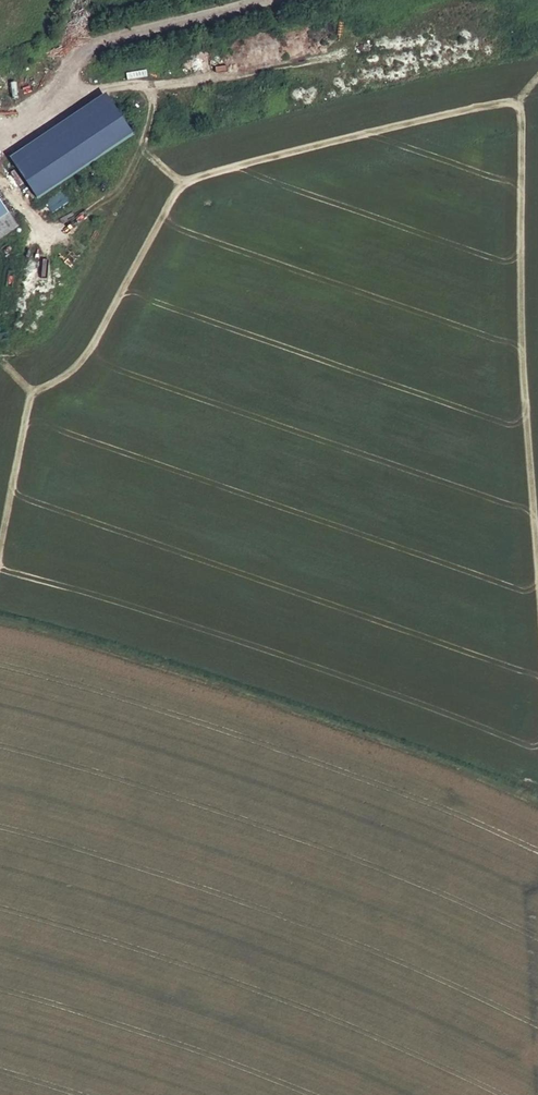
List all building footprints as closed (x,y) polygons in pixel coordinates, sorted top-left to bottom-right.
[(68,133),(18,167),(38,199),(89,165),(68,133)] [(0,199),(0,218),(7,213),(9,212),(0,199)] [(7,213),(0,218),(0,239),(18,227),(9,212),(7,213)]
